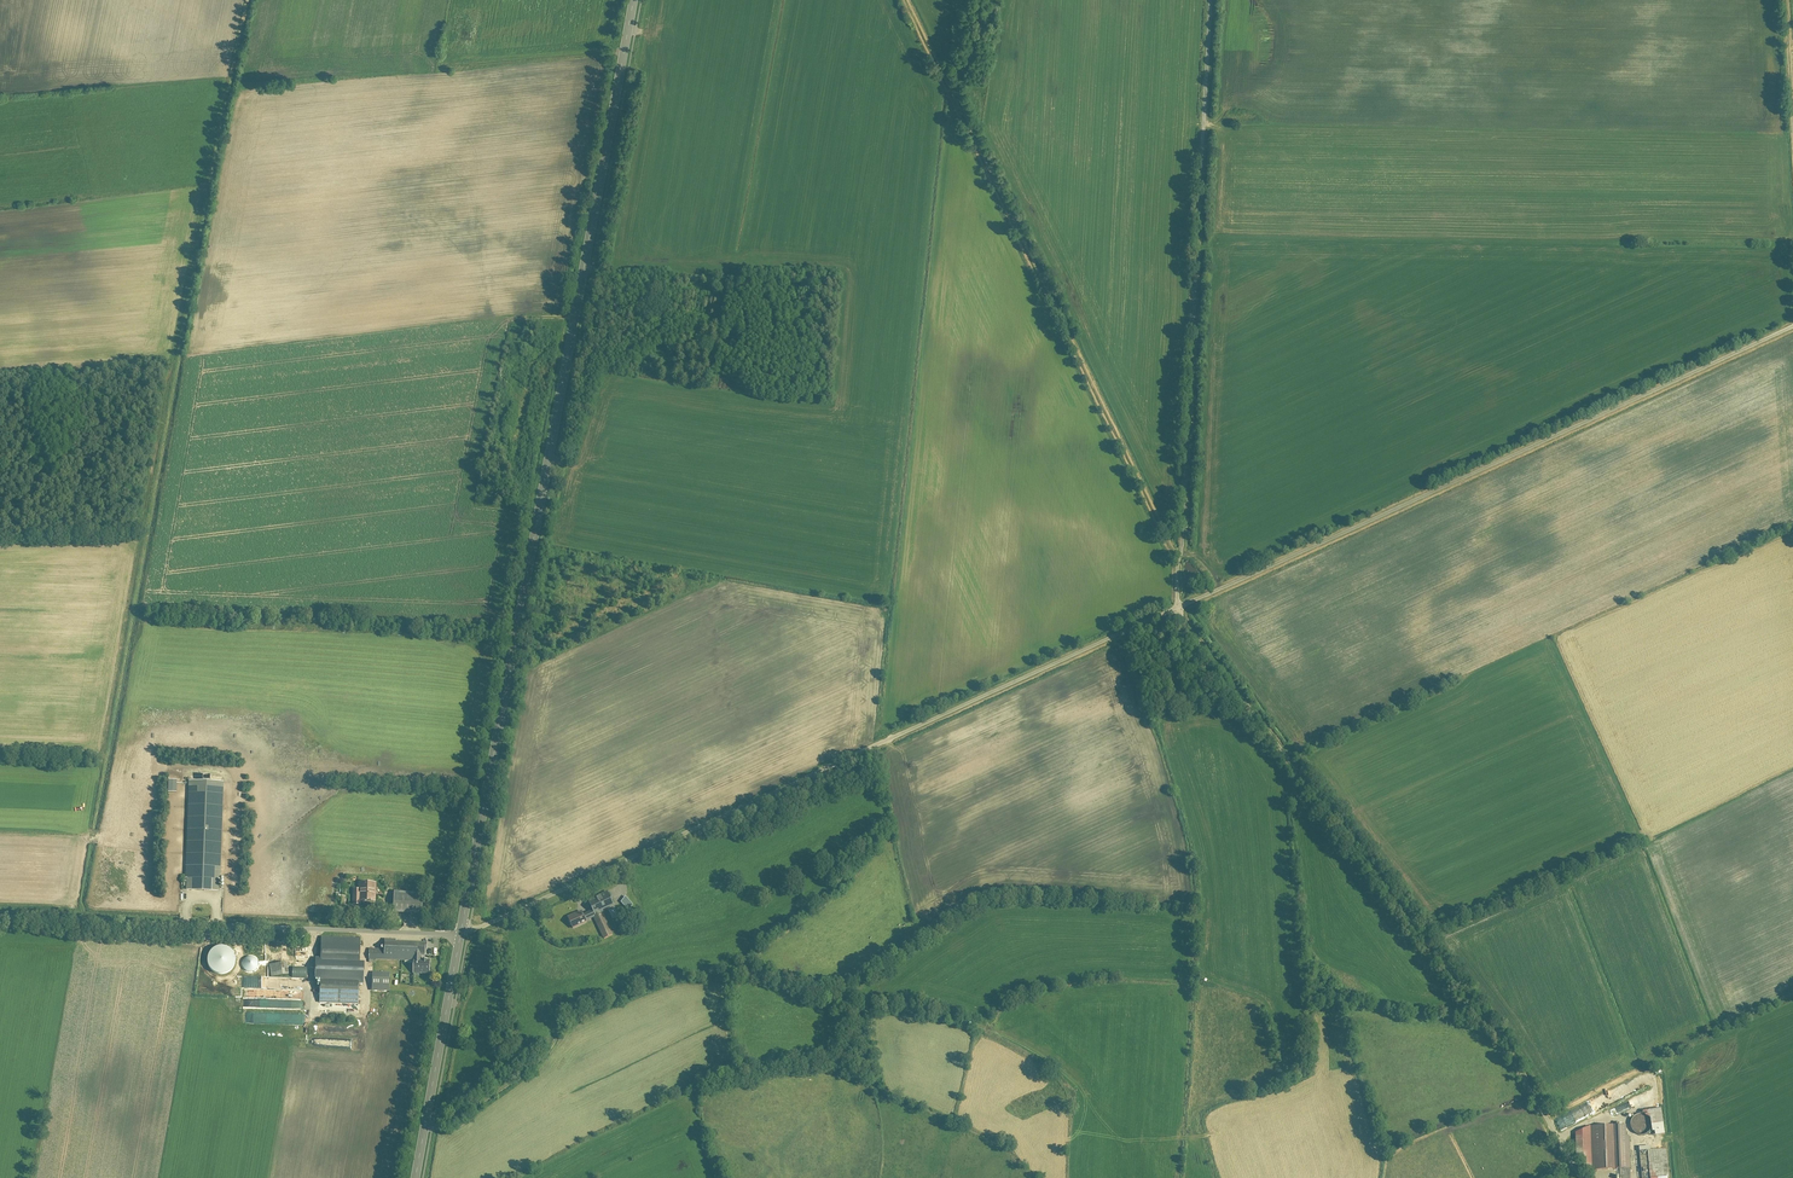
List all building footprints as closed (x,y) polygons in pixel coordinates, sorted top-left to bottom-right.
[(206,775),(206,782),(189,781),(186,890),(221,891),(224,782),(213,782),(213,775),(206,775)] [(170,780),(169,793),(178,794),(179,781),(170,780)] [(365,906),(366,901),(377,902),(378,882),(362,881),(361,889),(353,889),(352,905),(365,906)] [(394,891),(393,912),(423,914),(424,893),(394,891)] [(588,924),(586,921),(593,917),(604,939),(612,935),(601,911),(614,905),(608,894),(590,903),(593,911),(584,915),(582,911),(566,918),(572,931),(588,924)] [(323,939),(322,965),(358,967),(359,940),(323,939)] [(384,939),(384,950),(370,949),(370,960),(390,960),(390,959),(414,960),(414,974),(432,975),(433,959),(426,958),(427,941),(384,939)] [(267,965),(269,978),(290,975),(288,963),(267,965)] [(322,979),(321,1002),(358,1003),(359,981),(322,979)] [(1656,1136),(1667,1134),(1663,1109),(1652,1111),(1656,1136)] [(1636,1117),(1634,1119),(1633,1121),(1633,1124),(1633,1126),(1634,1128),(1635,1131),(1637,1133),(1639,1134),(1641,1135),(1644,1135),(1647,1135),(1649,1134),(1651,1132),(1653,1129),(1654,1127),(1654,1125),(1653,1121),(1652,1119),(1650,1116),(1647,1115),(1645,1114),(1642,1114),(1640,1115),(1638,1116),(1636,1117)] [(1590,1126),(1592,1169),(1630,1168),(1628,1125),(1590,1126)] [(1668,1149),(1641,1151),(1643,1177),(1670,1177),(1668,1149)]
